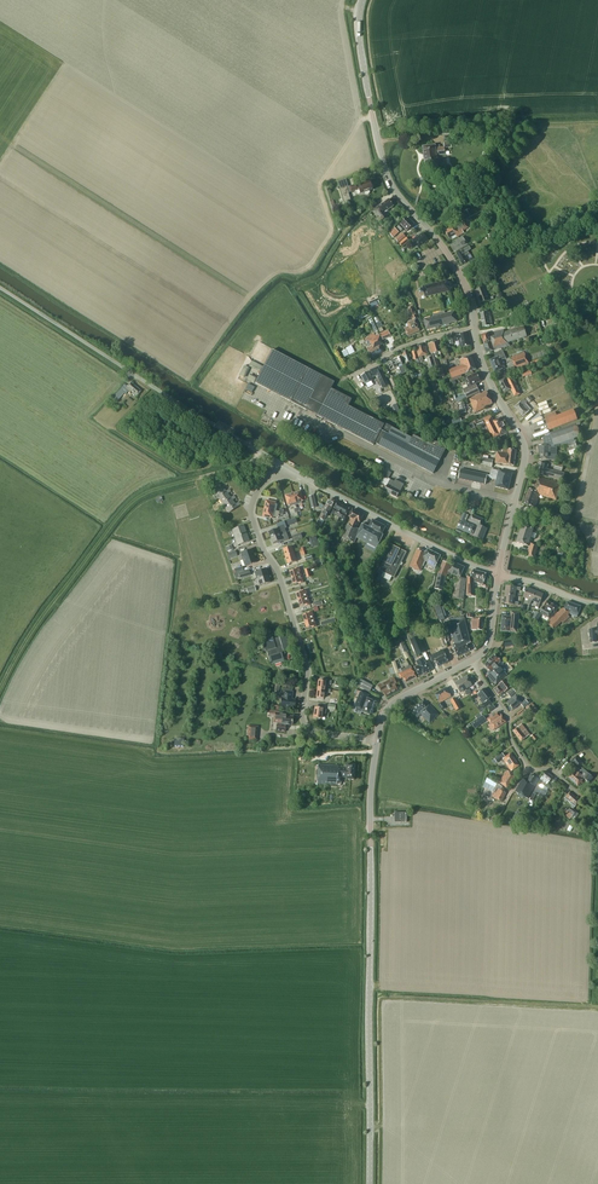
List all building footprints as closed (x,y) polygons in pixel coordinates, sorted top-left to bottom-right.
[(437,156),(446,155),(445,148),(445,147),(436,148),(435,145),(423,146),(426,165),(438,164),(437,158),(437,156)] [(344,201),(351,199),(349,193),(359,189),(361,194),(364,192),(365,194),(368,195),(368,194),(370,192),(369,191),(370,191),(370,190),(373,189),(370,180),(364,182),(364,181),(357,183),(357,184),(348,187),(346,179),(338,182),(344,201)] [(387,210),(394,206),(389,199),(378,207),(374,210),(382,221),(387,217),(385,213),(387,211),(387,210)] [(461,219),(467,216),(462,206),(456,210),(461,219)] [(407,231),(414,224),(407,218),(397,227),(401,231),(404,228),(407,231)] [(452,240),(457,237),(464,233),(463,231),(468,228),(464,220),(459,223),(447,230),(448,232),(446,233),(449,239),(451,237),(452,240)] [(389,233),(393,238),(399,232),(394,227),(389,233)] [(398,242),(406,237),(403,233),(396,239),(398,242)] [(423,245),(429,240),(423,233),(418,237),(417,237),(412,240),(420,249),(424,245),(423,245)] [(399,243),(402,247),(409,241),(406,237),(399,243)] [(456,251),(467,245),(463,237),(457,241),(457,242),(451,246),(454,250),(455,250),(456,251)] [(463,264),(470,260),(466,253),(466,252),(468,251),(471,249),(469,247),(464,250),(457,254),(463,264)] [(450,292),(452,288),(451,284),(447,281),(423,287),(423,291),(420,291),(421,295),(424,294),(425,298),(450,292)] [(475,291),(477,297),(487,293),(486,289),(490,288),(489,286),(485,287),(475,291)] [(487,293),(477,297),(480,304),(490,300),(494,299),(493,296),(489,298),(487,293)] [(379,305),(376,300),(369,303),(372,308),(379,305)] [(407,306),(408,309),(413,320),(418,318),(413,306),(413,307),(412,304),(407,306)] [(424,318),(425,320),(427,329),(435,327),(436,328),(438,328),(438,326),(446,324),(446,325),(449,325),(449,324),(457,321),(454,312),(445,315),(444,312),(433,315),(434,318),(430,319),(430,316),(424,318)] [(492,325),(492,321),(491,318),(490,312),(487,312),(480,313),(483,327),(490,326),(490,325),(492,325)] [(420,331),(415,320),(407,323),(409,326),(404,328),(408,336),(420,331)] [(481,336),(487,353),(493,351),(509,345),(508,342),(527,336),(529,335),(526,326),(524,327),(523,326),(505,332),(504,329),(495,332),(496,335),(489,337),(488,333),(482,334),(481,336)] [(383,340),(391,336),(389,332),(388,330),(380,334),(383,340)] [(461,348),(470,346),(466,332),(458,334),(458,335),(453,336),(455,342),(459,341),(461,348)] [(372,358),(383,351),(380,345),(383,344),(378,333),(375,335),(374,334),(364,339),(368,346),(371,344),(373,347),(371,348),(371,347),(367,349),(372,358)] [(449,347),(449,344),(454,343),(453,337),(447,338),(448,339),(445,339),(447,347),(449,347)] [(438,378),(444,376),(442,368),(439,369),(436,358),(442,357),(440,352),(437,341),(428,344),(431,354),(434,365),(438,378)] [(424,347),(423,344),(418,345),(418,349),(416,349),(420,362),(423,361),(422,356),(428,354),(426,346),(424,347)] [(353,346),(342,351),(345,357),(356,352),(353,346)] [(256,383),(372,444),(374,445),(375,443),(433,473),(447,447),(432,439),(430,444),(410,433),(408,435),(385,423),(384,424),(349,405),(352,399),(331,388),(335,382),(273,349),(256,383)] [(405,364),(412,362),(408,350),(401,352),(402,357),(403,357),(405,364)] [(506,358),(503,352),(503,351),(494,354),(496,358),(490,360),(495,372),(505,368),(501,360),(506,358)] [(515,370),(529,365),(524,352),(511,357),(515,370)] [(403,365),(399,356),(394,358),(394,360),(387,363),(391,371),(399,367),(401,372),(405,371),(403,365)] [(462,366),(454,368),(452,365),(448,366),(449,370),(453,381),(462,377),(461,375),(476,369),(471,356),(459,360),(462,366)] [(429,368),(434,367),(431,357),(426,358),(429,368)] [(249,366),(260,372),(263,367),(252,361),(249,366)] [(244,365),(239,375),(245,378),(250,368),(244,365)] [(373,376),(377,375),(378,377),(377,378),(382,388),(389,385),(382,372),(380,366),(370,371),(373,376)] [(361,376),(365,384),(373,380),(368,371),(361,376)] [(463,389),(466,395),(467,398),(480,392),(476,383),(481,381),(477,373),(467,377),(464,378),(468,387),(463,389)] [(255,382),(257,378),(250,374),(248,379),(255,382)] [(520,394),(517,388),(514,382),(511,375),(499,382),(504,393),(511,390),(515,397),(520,394)] [(121,389),(125,393),(126,392),(127,393),(129,392),(130,393),(132,391),(137,396),(141,391),(131,383),(129,385),(127,387),(124,384),(120,389),(121,389)] [(249,383),(246,389),(253,391),(255,386),(249,383)] [(125,393),(121,389),(114,396),(118,400),(125,393)] [(484,407),(493,403),(487,391),(470,399),(475,413),(485,408),(484,407)] [(523,416),(531,410),(526,404),(527,402),(524,399),(515,407),(523,416)] [(539,410),(549,405),(547,401),(537,406),(539,410)] [(458,404),(461,414),(467,412),(464,402),(458,404)] [(578,420),(574,410),(557,416),(555,412),(544,416),(549,430),(578,420)] [(486,425),(489,431),(492,437),(485,440),(488,445),(497,441),(495,437),(507,431),(500,418),(494,421),(492,417),(484,421),(484,419),(476,423),(478,428),(486,425)] [(543,437),(545,445),(539,445),(539,460),(549,460),(557,460),(557,448),(563,446),(565,452),(577,448),(574,438),(580,436),(577,427),(578,427),(577,425),(580,424),(579,423),(576,424),(550,433),(551,435),(543,437)] [(472,446),(470,440),(461,443),(463,449),(472,446)] [(508,449),(503,449),(494,448),(494,452),(497,452),(495,463),(514,465),(516,450),(508,449)] [(481,465),(492,467),(493,460),(482,458),(481,465)] [(536,473),(543,475),(542,476),(563,481),(565,473),(547,469),(548,464),(539,462),(536,473)] [(461,469),(460,474),(459,478),(485,484),(487,477),(497,480),(495,486),(508,490),(512,474),(499,470),(499,471),(491,469),(490,476),(461,469)] [(394,481),(391,479),(388,478),(391,473),(388,471),(385,478),(384,477),(381,482),(387,486),(385,491),(397,497),(404,484),(395,479),(394,481)] [(556,500),(559,491),(561,484),(539,477),(535,491),(529,489),(524,503),(535,508),(540,494),(556,500)] [(226,491),(223,487),(214,493),(219,500),(231,491),(229,489),(226,491)] [(219,500),(224,506),(233,500),(236,498),(234,495),(231,497),(230,496),(233,494),(231,491),(219,500)] [(301,491),(293,493),(296,505),(302,503),(302,501),(303,501),(301,491)] [(290,506),(296,505),(293,493),(285,495),(288,505),(289,504),(290,506)] [(329,514),(335,501),(331,499),(330,500),(329,500),(325,506),(324,505),(322,509),(324,510),(320,518),(317,523),(322,525),(325,520),(328,514),(329,514)] [(240,504),(238,502),(236,504),(233,500),(224,506),(229,513),(240,504)] [(266,500),(265,508),(276,511),(277,505),(275,504),(276,502),(266,500)] [(347,514),(350,508),(338,502),(332,513),(346,520),(349,515),(347,514)] [(275,517),(276,511),(265,508),(263,516),(272,518),(273,516),(275,517)] [(354,542),(357,536),(360,530),(357,528),(360,522),(360,523),(364,515),(353,509),(349,517),(351,518),(348,524),(342,538),(354,542)] [(470,534),(474,526),(464,521),(467,515),(463,513),(460,520),(456,528),(457,528),(456,532),(460,534),(464,535),(465,532),(470,534)] [(484,519),(472,514),(469,521),(478,525),(473,536),(475,537),(475,538),(482,541),(487,528),(481,526),(484,519)] [(360,530),(357,536),(357,537),(355,543),(374,553),(383,535),(382,534),(386,527),(373,520),(369,527),(362,524),(360,530)] [(271,538),(281,534),(286,532),(284,525),(278,527),(278,529),(269,532),(271,538)] [(533,531),(534,529),(522,525),(517,542),(526,545),(528,546),(529,543),(530,539),(531,537),(535,539),(536,534),(532,533),(533,531)] [(233,532),(235,537),(246,533),(244,526),(232,530),(232,529),(228,530),(229,533),(233,532)] [(286,532),(281,534),(271,538),(273,543),(283,540),(283,542),(289,539),(289,538),(291,538),(290,534),(287,535),(286,532)] [(249,541),(246,533),(235,537),(237,543),(233,544),(234,547),(238,546),(238,545),(249,541)] [(301,533),(291,536),(293,541),(303,538),(301,533)] [(312,547),(319,545),(316,536),(309,539),(312,547)] [(535,558),(537,549),(539,550),(540,546),(531,543),(527,555),(535,558)] [(394,577),(406,552),(390,544),(381,561),(384,562),(379,570),(394,577)] [(283,549),(286,556),(295,554),(292,546),(283,549)] [(437,562),(441,556),(428,549),(426,552),(417,548),(410,566),(420,571),(423,565),(423,566),(425,561),(428,562),(427,565),(435,569),(438,563),(437,562)] [(240,553),(243,560),(254,556),(252,549),(240,553)] [(295,554),(286,556),(288,564),(297,561),(295,554)] [(256,562),(254,556),(243,560),(245,566),(256,562)] [(322,565),(320,559),(314,561),(315,567),(322,565)] [(377,573),(382,562),(379,561),(373,571),(377,573)] [(460,577),(465,567),(452,562),(451,565),(443,561),(438,574),(435,589),(444,591),(446,578),(448,574),(449,574),(449,573),(460,577)] [(290,571),(292,578),(301,575),(299,567),(295,569),(295,570),(290,571)] [(255,572),(257,579),(268,575),(266,569),(255,572)] [(244,571),(235,573),(235,574),(238,573),(240,578),(250,575),(249,570),(244,571)] [(467,579),(467,595),(467,596),(474,596),(474,582),(480,583),(479,585),(483,586),(483,584),(484,584),(486,573),(473,570),(471,577),(467,576),(467,579)] [(268,575),(257,579),(259,586),(270,582),(268,575)] [(301,575),(292,578),(294,584),(299,583),(299,584),(304,582),(301,575)] [(464,594),(467,595),(467,579),(457,578),(457,581),(453,580),(451,598),(454,598),(464,600),(464,594)] [(506,586),(505,595),(515,596),(516,590),(520,590),(521,587),(506,586)] [(530,604),(532,600),(535,591),(527,588),(523,597),(529,599),(528,603),(530,604)] [(297,593),(298,600),(308,597),(306,589),(301,591),(302,592),(297,593)] [(544,594),(535,591),(532,600),(537,602),(536,607),(538,608),(544,594)] [(515,596),(505,595),(504,603),(518,605),(519,602),(515,602),(515,596)] [(308,597),(298,600),(300,606),(305,605),(306,606),(310,604),(308,597)] [(555,613),(558,607),(547,601),(540,613),(550,618),(555,613)] [(577,617),(581,607),(567,602),(565,609),(563,608),(558,613),(558,612),(547,623),(554,629),(562,622),(563,623),(570,617),(568,615),(570,613),(572,614),(572,615),(577,617)] [(440,620),(444,619),(440,605),(435,607),(440,620)] [(303,615),(305,622),(314,619),(312,611),(308,613),(308,614),(303,615)] [(517,632),(519,612),(511,611),(511,617),(503,616),(501,631),(517,632)] [(536,612),(533,611),(529,611),(529,613),(533,616),(532,618),(537,621),(541,614),(536,611),(536,612)] [(465,619),(458,621),(457,617),(449,619),(450,623),(449,624),(455,644),(453,645),(458,657),(470,651),(466,643),(470,641),(465,619)] [(335,618),(321,622),(322,628),(337,624),(335,618)] [(314,619),(305,622),(307,628),(312,627),(312,628),(317,626),(314,619)] [(482,630),(483,619),(476,619),(472,619),(471,629),(482,630)] [(595,631),(595,629),(589,629),(590,643),(596,642),(595,633),(597,633),(597,631),(595,631)] [(438,635),(443,647),(447,645),(442,633),(438,635)] [(264,647),(262,647),(260,648),(261,653),(267,651),(270,664),(275,663),(275,664),(284,661),(282,655),(286,654),(285,650),(291,648),(288,639),(287,639),(286,635),(273,639),(273,636),(268,637),(268,639),(264,640),(263,642),(264,647)] [(426,651),(420,637),(413,639),(419,654),(421,653),(420,653),(424,651),(425,652),(426,651)] [(403,653),(407,651),(402,638),(393,641),(395,645),(399,643),(403,653)] [(436,653),(433,647),(427,650),(430,656),(432,662),(434,666),(437,665),(438,667),(449,661),(446,655),(447,654),(444,649),(436,653)] [(496,684),(507,674),(501,668),(500,668),(500,667),(504,663),(494,655),(484,666),(490,671),(487,674),(496,684)] [(423,658),(416,661),(419,666),(415,667),(419,676),(424,674),(427,673),(427,672),(430,671),(426,662),(425,662),(423,658)] [(406,683),(417,677),(411,665),(406,668),(402,670),(401,669),(397,671),(393,664),(390,666),(397,680),(400,679),(403,677),(406,683)] [(467,676),(461,679),(466,689),(473,685),(467,676)] [(343,678),(336,677),(335,685),(341,686),(341,682),(343,682),(343,678)] [(394,678),(385,682),(379,686),(382,692),(383,691),(386,697),(398,690),(395,685),(397,684),(394,678)] [(357,686),(370,692),(373,685),(361,679),(357,686)] [(460,692),(466,689),(461,679),(455,683),(460,692)] [(501,695),(504,692),(512,687),(506,679),(498,684),(499,685),(494,689),(498,695),(500,694),(501,695)] [(318,680),(317,689),(324,690),(324,689),(325,684),(331,684),(331,681),(325,680),(325,681),(318,680)] [(442,710),(445,708),(442,702),(443,701),(451,696),(446,688),(435,694),(440,703),(438,705),(442,710)] [(484,709),(492,702),(489,699),(491,697),(484,688),(477,694),(481,698),(479,699),(483,704),(481,705),(484,709)] [(330,690),(324,689),(324,690),(317,689),(316,698),(323,698),(324,692),(330,693),(330,690)] [(512,689),(507,693),(510,697),(516,692),(512,689)] [(282,698),(281,707),(294,708),(295,701),(290,700),(291,698),(292,692),(284,691),(283,698),(282,698)] [(369,695),(361,692),(359,695),(354,708),(362,711),(362,712),(370,715),(375,701),(368,698),(369,695)] [(513,709),(521,702),(515,695),(507,702),(509,704),(513,709)] [(456,711),(461,708),(456,697),(450,700),(456,711)] [(529,703),(526,700),(521,704),(524,708),(529,703)] [(430,723),(439,714),(430,705),(426,707),(422,702),(412,710),(418,717),(421,715),(430,723)] [(535,718),(541,713),(536,707),(535,708),(532,703),(526,708),(535,718)] [(326,714),(326,710),(322,709),(322,708),(315,707),(314,718),(321,719),(322,713),(326,714)] [(443,710),(452,719),(455,716),(446,707),(443,710)] [(279,711),(269,710),(269,715),(273,715),(274,715),(274,723),(277,723),(277,725),(276,725),(276,731),(285,732),(285,726),(285,724),(292,725),(293,717),(286,716),(286,714),(279,713),(279,711)] [(495,730),(506,721),(501,714),(499,715),(497,712),(487,719),(495,730)] [(487,721),(483,715),(471,724),(475,729),(487,721)] [(530,735),(526,730),(526,729),(522,724),(513,731),(521,741),(530,735)] [(539,737),(535,733),(531,736),(534,741),(539,737)] [(567,758),(568,757),(571,753),(572,751),(567,747),(566,749),(562,754),(565,756),(567,758)] [(511,753),(505,757),(502,753),(494,759),(497,763),(503,759),(511,771),(519,766),(511,753)] [(578,786),(584,778),(589,783),(594,778),(589,773),(582,767),(584,764),(576,756),(570,761),(577,768),(576,769),(568,777),(578,786)] [(354,780),(354,776),(355,765),(347,764),(347,766),(318,764),(317,783),(341,785),(341,777),(346,777),(346,779),(354,780)] [(507,788),(515,776),(507,770),(499,783),(507,788)] [(547,784),(553,777),(546,772),(541,779),(547,784)] [(528,798),(539,779),(531,775),(528,781),(523,778),(515,791),(528,798)] [(484,782),(489,785),(490,785),(491,785),(496,787),(498,784),(492,781),(493,780),(487,778),(484,782)] [(544,799),(548,791),(538,786),(534,793),(533,793),(530,800),(535,803),(539,796),(544,799)] [(502,802),(507,791),(502,788),(501,790),(498,789),(496,793),(495,793),(493,797),(502,802)] [(564,798),(573,805),(571,807),(568,811),(566,809),(563,813),(570,819),(573,815),(576,811),(574,809),(575,807),(580,801),(570,792),(564,798)] [(394,822),(406,822),(406,812),(394,813),(394,822)] [(525,824),(527,821),(525,815),(523,813),(519,821),(525,824)]
